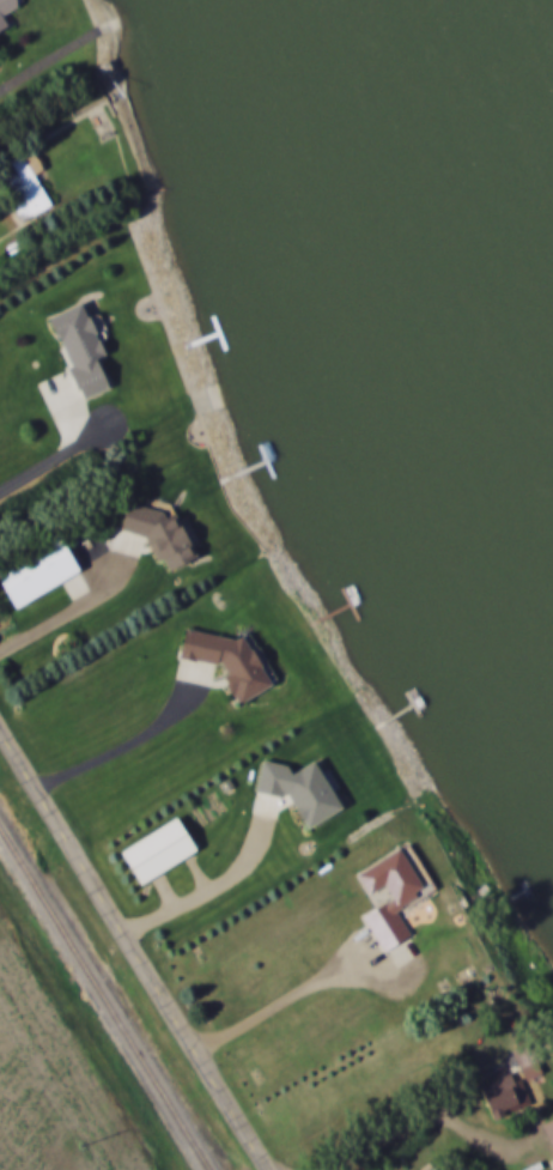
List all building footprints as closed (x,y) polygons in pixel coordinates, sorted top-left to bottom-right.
[(13,29),(7,17),(25,7),(21,0),(0,0),(0,37),(13,29)] [(21,156),(8,163),(14,174),(0,182),(0,187),(21,225),(51,209),(21,156)] [(49,317),(80,399),(105,390),(94,359),(101,356),(82,305),(49,317)] [(157,543),(153,561),(166,564),(166,566),(185,571),(193,537),(173,533),(176,517),(126,506),(119,534),(157,543)] [(79,576),(59,537),(0,567),(0,587),(12,610),(79,576)] [(258,699),(265,660),(245,656),(248,643),(183,632),(179,658),(229,667),(224,692),(258,699)] [(340,809),(314,766),(308,765),(290,775),(285,766),(261,762),(255,793),(288,799),(306,830),(340,809)] [(195,853),(175,820),(119,853),(138,887),(195,853)] [(356,874),(369,896),(384,887),(391,899),(362,916),(383,953),(411,937),(394,909),(423,893),(399,849),(356,874)] [(538,1075),(535,1066),(521,1070),(524,1080),(538,1075)] [(477,1090),(491,1120),(523,1106),(509,1075),(477,1090)] [(541,1124),(552,1154),(552,1119),(541,1124)]
